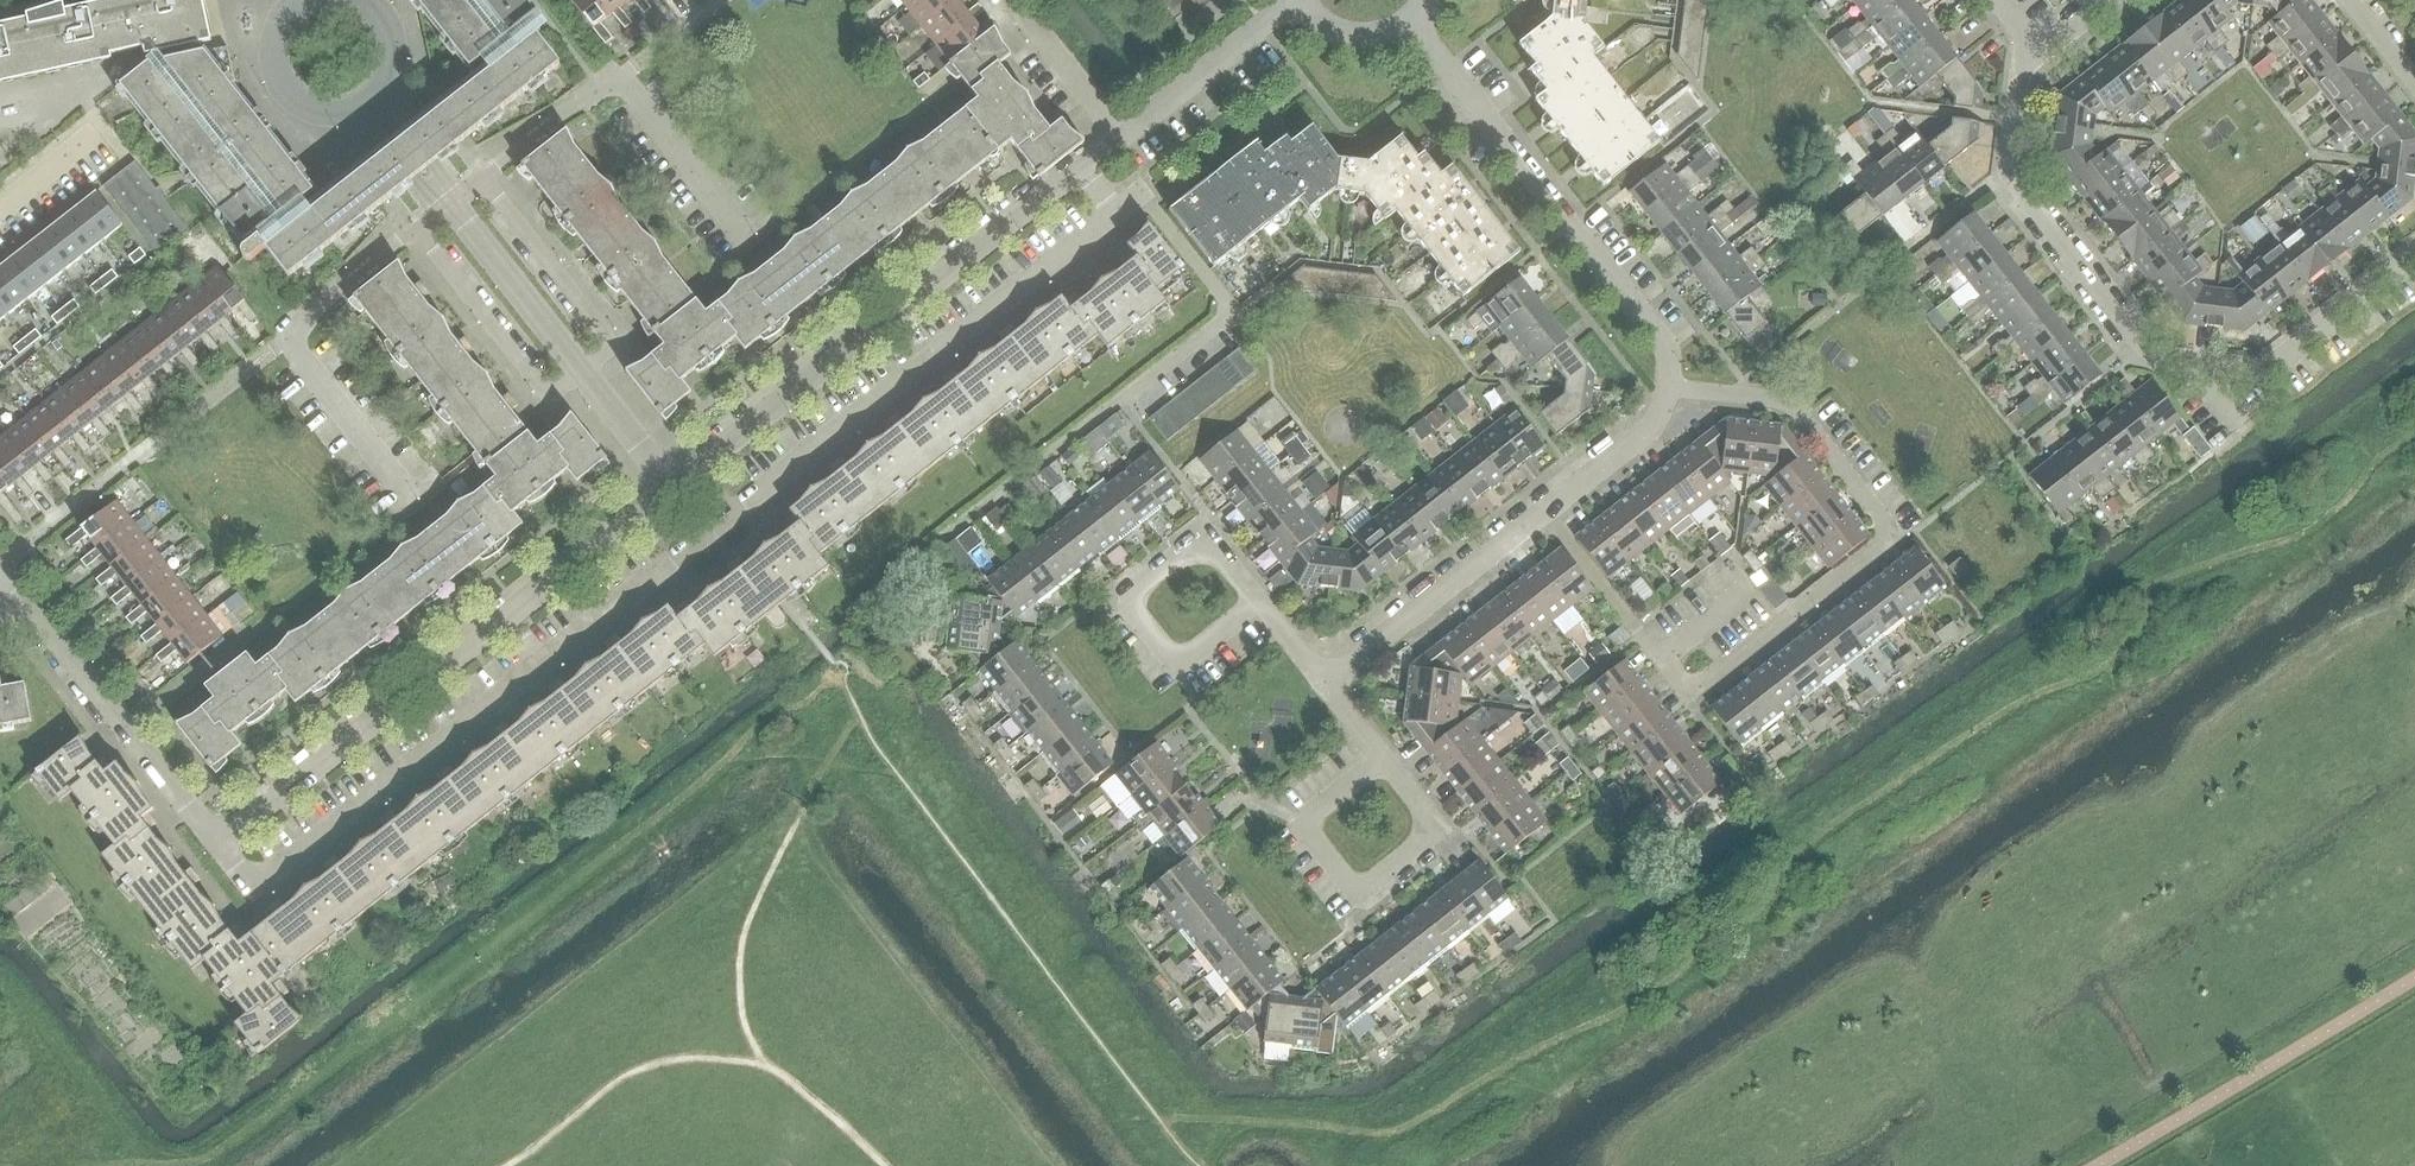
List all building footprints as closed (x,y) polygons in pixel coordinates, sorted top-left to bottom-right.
[(67,8),(65,2),(28,13),(29,17),(0,23),(0,83),(111,59),(110,54),(142,47),(144,55),(147,55),(210,41),(201,0),(105,0),(67,8)] [(242,258),(242,259),(244,260),(245,261),(247,261),(248,261),(250,260),(251,260),(264,249),(287,278),(414,178),(431,164),(558,64),(536,35),(537,34),(538,33),(538,32),(539,31),(539,30),(539,29),(539,28),(538,26),(537,25),(535,24),(533,23),(532,24),(530,24),(528,26),(528,25),(524,28),(522,26),(536,15),(525,0),(415,0),(468,68),(507,38),(516,49),(408,134),(402,139),(391,148),(355,176),(283,233),(273,221),(312,191),(237,95),(226,47),(162,61),(168,69),(159,76),(148,63),(119,86),(196,183),(246,246),(243,249),(242,250),(241,251),(241,252),(240,253),(240,255),(241,256),(242,258)] [(611,14),(601,0),(569,0),(604,45),(612,39),(599,23),(611,14)] [(628,0),(601,0),(611,14),(624,29),(631,24),(618,8),(628,0)] [(643,14),(650,9),(643,0),(632,0),(643,14)] [(950,0),(911,0),(904,6),(919,25),(950,0)] [(919,25),(934,44),(980,8),(977,4),(966,13),(957,1),(958,0),(950,0),(919,25)] [(1697,82),(1707,0),(1683,0),(1676,56),(1697,82)] [(1829,9),(1839,1),(1839,0),(1822,0),(1829,9)] [(1923,18),(1909,0),(1904,0),(1853,40),(1854,41),(1839,52),(1846,60),(1871,41),(1871,37),(1876,33),(1887,47),(1923,18)] [(1853,40),(1904,0),(1863,0),(1855,6),(1865,20),(1860,24),(1857,23),(1846,31),(1853,40)] [(2190,50),(2203,40),(2213,53),(2220,47),(2183,0),(2180,0),(2162,14),(2190,50)] [(2225,10),(2224,11),(2216,0),(2183,0),(2220,47),(2228,41),(2217,28),(2231,18),(2225,10)] [(2251,4),(2251,0),(2216,0),(2224,11),(2225,10),(2235,2),(2251,4)] [(2251,4),(2266,6),(2275,16),(2275,17),(2296,0),(2251,0),(2251,4)] [(2270,53),(2319,15),(2308,0),(2296,0),(2275,17),(2275,16),(2267,22),(2278,36),(2265,46),(2270,53)] [(1528,70),(1545,92),(1591,56),(1592,57),(1603,48),(1583,23),(1585,7),(1552,3),(1550,19),(1517,44),(1534,66),(1528,70)] [(972,20),(983,11),(980,8),(934,44),(949,63),(948,64),(949,66),(994,31),(994,30),(995,30),(994,28),(993,29),(984,36),(972,20)] [(2177,60),(2190,50),(2162,14),(2141,30),(2180,79),(2187,73),(2177,60)] [(2319,15),(2270,53),(2275,59),(2276,61),(2289,50),(2299,63),(2335,35),(2319,15)] [(1885,80),(1939,38),(1923,18),(1887,47),(1897,60),(1892,64),(1888,63),(1878,71),(1885,80)] [(2173,85),(2180,79),(2141,30),(2121,46),(2150,82),(2162,72),(2173,85)] [(949,66),(976,100),(993,121),(1026,94),(1025,94),(1012,84),(997,65),(1010,55),(1002,45),(994,31),(949,66)] [(2296,86),(2302,93),(2351,55),(2335,35),(2299,63),(2309,76),(2296,86)] [(1955,58),(1939,38),(1885,80),(1892,89),(1902,81),(1902,77),(1908,73),(1919,88),(1934,76),(1955,58)] [(2150,82),(2121,46),(2101,62),(2140,111),(2147,120),(2154,114),(2137,92),(2150,82)] [(2220,47),(2213,53),(2224,67),(2231,61),(2220,47)] [(2270,53),(2250,69),(2255,75),(2275,59),(2270,53)] [(2321,91),(2331,103),(2367,75),(2351,55),(2302,93),(2308,101),(2321,91)] [(1533,100),(1567,144),(1625,99),(1592,57),(1591,56),(1545,92),(1533,100)] [(1952,107),(1981,111),(1983,93),(1955,58),(1934,76),(1952,100),(1952,107)] [(2132,116),(2140,111),(2101,62),(2081,78),(2103,106),(2103,107),(2109,114),(2122,103),(2132,116)] [(1885,80),(1878,71),(1870,77),(1877,86),(1885,80)] [(923,73),(912,82),(917,89),(929,80),(923,73)] [(2334,134),(2383,95),(2367,75),(2331,103),(2341,116),(2328,126),(2334,134)] [(2081,78),(2080,78),(2063,92),(2060,96),(2059,95),(2058,97),(2055,118),(2056,118),(2056,120),(2091,125),(2093,115),(2103,107),(2103,106),(2081,78)] [(2282,93),(2275,84),(2268,89),(2276,98),(2282,93)] [(1027,95),(1026,94),(993,121),(1009,142),(1020,155),(1037,178),(1083,143),(1082,142),(1083,142),(1082,140),(1081,141),(1068,130),(1060,120),(1048,130),(1033,111),(1026,96),(1027,95)] [(2363,144),(2371,138),(2370,138),(2399,116),(2383,95),(2334,134),(2340,141),(2353,131),(2363,144)] [(1625,99),(1567,144),(1601,187),(1659,142),(1625,99)] [(906,149),(905,150),(941,195),(1009,142),(993,121),(976,100),(921,143),(907,150),(906,149)] [(2294,102),(2285,109),(2290,116),(2300,109),(2294,102)] [(1872,121),(1882,133),(1891,126),(1882,113),(1872,121)] [(2378,158),(2413,163),(2413,161),(2414,161),(2414,151),(2414,139),(2413,134),(2399,116),(2370,138),(2371,138),(2379,149),(2378,158)] [(1979,123),(1950,119),(1949,127),(1941,134),(1958,156),(1977,141),(1979,123)] [(2091,125),(2056,120),(2055,126),(2054,132),(2090,136),(2090,131),(2091,125)] [(1284,137),(1263,153),(1300,199),(1298,201),(1307,212),(1332,192),(1348,194),(1352,160),(1336,159),(1311,126),(1289,143),(1284,137)] [(1874,162),(1903,199),(1930,178),(1901,141),(1892,128),(1875,142),(1884,154),(1874,162)] [(520,165),(565,222),(610,186),(609,186),(597,176),(573,146),(566,132),(567,131),(566,130),(565,130),(520,165)] [(1958,156),(1941,134),(1926,146),(1914,131),(1901,141),(1930,178),(1958,156)] [(2054,161),(2067,178),(2096,155),(2088,146),(2090,136),(2054,132),(2054,133),(2051,155),(2051,156),(2053,156),(2054,161)] [(1367,162),(1352,160),(1348,194),(1363,196),(1383,221),(1394,212),(1393,211),(1440,174),(1423,153),(1417,158),(1400,137),(1367,162)] [(1254,142),(1211,176),(1256,233),(1298,201),(1300,199),(1263,153),(1254,142)] [(2115,142),(2106,149),(2110,154),(2119,147),(2115,142)] [(2153,145),(2145,152),(2149,158),(2158,151),(2153,145)] [(1628,192),(1644,213),(1693,175),(1692,174),(1710,160),(1701,148),(1690,156),(1694,161),(1674,176),(1664,164),(1628,192)] [(885,239),(941,195),(905,150),(905,151),(895,163),(865,187),(850,194),(850,193),(849,194),(885,239)] [(2096,156),(2096,155),(2067,178),(2084,199),(2120,171),(2104,150),(2096,156)] [(2376,170),(2412,175),(2412,167),(2413,163),(2378,158),(2377,164),(2376,170)] [(1858,199),(1875,221),(1903,199),(1874,162),(1861,172),(1851,160),(1843,167),(1853,180),(1852,180),(1864,195),(1858,199)] [(188,231),(134,162),(102,187),(156,256),(188,231)] [(1451,166),(1440,174),(1393,211),(1394,212),(1427,254),(1485,209),(1451,166)] [(1853,180),(1844,169),(1837,174),(1846,185),(1852,180),(1853,180)] [(2411,176),(2412,175),(2376,170),(2375,179),(2365,188),(2386,217),(2404,203),(2407,198),(2409,199),(2409,198),(2412,176),(2411,176)] [(2120,171),(2084,199),(2100,219),(2136,191),(2120,171)] [(1663,237),(1699,208),(1687,193),(1700,183),(1693,175),(1644,213),(1663,237)] [(1213,267),(1256,233),(1211,176),(1168,210),(1213,267)] [(2302,192),(2292,180),(2281,189),(2291,201),(2302,192)] [(2367,233),(2386,217),(2365,188),(2359,181),(2338,197),(2367,233)] [(611,187),(610,186),(565,222),(609,278),(654,242),(653,242),(641,232),(617,202),(610,188),(611,187)] [(2152,211),(2136,191),(2100,219),(2116,239),(2152,211)] [(103,241),(122,226),(95,192),(76,207),(103,241)] [(829,284),(885,239),(849,194),(849,195),(839,207),(809,231),(794,238),(794,237),(793,238),(829,284)] [(2367,233),(2338,197),(2318,213),(2346,249),(2367,233)] [(1875,221),(1858,199),(1830,221),(1847,243),(1875,221)] [(76,207),(57,222),(83,256),(103,241),(76,207)] [(1663,237),(1679,257),(1727,219),(1718,207),(1706,217),(1699,208),(1663,237)] [(1519,252),(1485,209),(1427,254),(1461,297),(1519,252)] [(2152,211),(2116,239),(2132,260),(2168,231),(2167,230),(2177,222),(2170,212),(2159,221),(2152,211)] [(1927,267),(1934,276),(1988,234),(1972,213),(1935,242),(1946,256),(1941,260),(1937,259),(1927,267)] [(2326,265),(2346,249),(2318,213),(2298,229),(2326,265)] [(2237,226),(2251,243),(2266,231),(2252,214),(2237,226)] [(1731,224),(1727,219),(1679,257),(1692,274),(1728,245),(1719,233),(1731,224)] [(2272,235),(2279,230),(2271,220),(2264,225),(2272,235)] [(57,222),(37,237),(64,271),(83,256),(57,222)] [(2177,222),(2167,230),(2168,231),(2172,236),(2175,240),(2185,232),(2177,222)] [(1100,279),(1099,280),(1140,332),(1143,329),(1146,327),(1148,324),(1150,321),(1152,318),(1149,315),(1164,303),(1160,296),(1177,283),(1173,276),(1183,268),(1147,224),(1146,223),(1146,225),(1135,238),(1125,246),(1129,251),(1119,259),(1124,266),(1115,273),(1101,280),(1100,279)] [(2306,281),(2326,265),(2298,229),(2278,245),(2306,281)] [(2172,236),(2168,231),(2132,260),(2148,280),(2184,252),(2175,240),(2172,236)] [(1967,283),(2004,254),(1988,234),(1934,276),(1941,285),(1951,277),(1952,273),(1957,270),(1967,283)] [(37,237),(18,252),(45,286),(64,271),(37,237)] [(772,328),(829,284),(793,238),(792,239),(793,239),(782,252),(752,275),(738,283),(737,282),(772,328)] [(609,278),(662,346),(682,330),(704,313),(661,258),(654,244),(655,243),(654,242),(609,278)] [(1692,274),(1707,294),(1756,255),(1750,247),(1737,257),(1728,245),(1692,274)] [(2278,245),(2275,246),(2257,260),(2286,296),(2306,281),(2278,245)] [(145,256),(139,248),(128,257),(134,265),(145,256)] [(0,266),(0,269),(26,301),(45,286),(18,252),(0,266)] [(2192,278),(2193,278),(2211,264),(2203,253),(2192,262),(2184,252),(2148,280),(2164,300),(2192,278)] [(1965,316),(1966,317),(2020,274),(2004,254),(1967,283),(1968,283),(1950,297),(1959,308),(1949,316),(1955,324),(1965,316)] [(1763,264),(1756,255),(1707,294),(1724,315),(1745,298),(1760,286),(1751,274),(1763,264)] [(2230,256),(2224,261),(2237,277),(2243,272),(2230,256)] [(2265,312),(2286,296),(2257,260),(2243,272),(2237,277),(2242,284),(2243,284),(2265,312)] [(352,297),(397,354),(442,318),(441,318),(428,308),(421,299),(428,294),(419,282),(412,287),(405,278),(398,263),(399,263),(398,262),(397,262),(352,297)] [(1277,287),(1394,300),(1375,275),(1301,266),(1277,287)] [(217,267),(197,282),(224,317),(236,308),(249,324),(256,318),(227,280),(217,267)] [(6,316),(26,301),(0,269),(0,308),(6,316)] [(106,286),(117,278),(111,270),(100,279),(106,286)] [(1999,323),(2036,294),(2020,274),(1966,317),(1973,326),(1983,317),(1984,314),(1988,310),(1999,323)] [(1768,281),(1764,275),(1758,280),(1762,285),(1768,281)] [(1488,314),(1501,331),(1537,302),(1518,278),(1482,307),(1465,321),(1472,330),(1482,322),(1483,318),(1488,314)] [(2201,289),(2193,278),(2192,278),(2164,300),(2178,318),(2183,321),(2182,322),(2183,323),(2212,327),(2216,291),(2201,289)] [(106,286),(100,279),(89,287),(95,295),(106,286)] [(1034,311),(1033,312),(1069,358),(1097,336),(1106,348),(1121,337),(1124,340),(1128,339),(1131,338),(1134,336),(1137,334),(1140,332),(1099,280),(1100,281),(1089,294),(1080,301),(1075,294),(1064,302),(1060,297),(1050,305),(1035,312),(1034,311)] [(224,317),(197,282),(178,297),(205,332),(217,323),(230,339),(237,333),(224,317)] [(749,346),(772,328),(737,282),(736,283),(737,283),(726,296),(704,313),(682,330),(711,367),(714,364),(717,362),(719,359),(722,356),(724,352),(721,349),(739,334),(749,346)] [(2232,292),(2216,291),(2212,327),(2241,330),(2242,330),(2242,328),(2247,327),(2265,312),(2243,284),(2242,284),(2232,292)] [(1918,289),(1909,295),(1915,302),(1923,296),(1918,289)] [(1990,348),(1997,357),(2051,315),(2036,294),(1999,323),(2009,336),(2005,340),(2001,340),(1990,348)] [(1812,306),(1824,306),(1824,295),(1812,295),(1812,306)] [(178,297),(159,312),(186,347),(198,338),(211,354),(218,348),(205,332),(178,297)] [(1772,332),(1745,298),(1724,315),(1750,349),(1772,332)] [(79,307),(73,300),(62,309),(68,316),(79,307)] [(1556,326),(1537,302),(1501,331),(1509,341),(1504,345),(1500,344),(1489,353),(1503,371),(1514,362),(1515,358),(1520,354),(1556,326)] [(68,316),(62,309),(50,317),(56,325),(68,316)] [(1934,309),(1925,316),(1941,336),(1950,329),(1934,309)] [(199,363),(186,347),(159,312),(140,327),(167,362),(179,353),(192,369),(199,363)] [(1013,402),(1069,358),(1033,312),(1034,313),(1023,326),(1014,333),(1009,326),(997,335),(1003,342),(994,349),(979,356),(978,355),(977,356),(1013,402)] [(2031,363),(2067,335),(2051,315),(1997,357),(2005,366),(2015,358),(2015,354),(2020,350),(2031,363)] [(443,319),(442,318),(397,354),(441,410),(486,374),(485,374),(472,364),(465,355),(472,350),(463,338),(456,343),(449,334),(442,320),(443,319)] [(1575,350),(1556,326),(1520,354),(1530,369),(1545,357),(1553,367),(1575,350)] [(140,327),(121,342),(148,377),(160,368),(173,384),(180,378),(167,362),(140,327)] [(41,337),(35,330),(24,338),(30,346),(41,337)] [(708,369),(711,367),(682,330),(662,346),(641,363),(626,370),(625,370),(624,371),(624,372),(659,417),(684,397),(675,385),(693,371),(696,374),(702,372),(705,370),(708,369)] [(2022,388),(2029,397),(2083,355),(2067,335),(2031,363),(2041,377),(2036,381),(2032,380),(2022,388)] [(30,346),(24,338),(12,347),(18,355),(30,346)] [(52,343),(57,350),(62,347),(56,340),(52,343)] [(161,393),(148,377),(121,342),(102,357),(129,392),(141,383),(154,399),(161,393)] [(1244,379),(1255,371),(1237,348),(1226,357),(1244,379)] [(1595,375),(1575,350),(1553,367),(1564,381),(1563,388),(1592,390),(1595,375)] [(2099,376),(2083,355),(2029,397),(2036,406),(2047,398),(2047,394),(2052,391),(2063,404),(2099,376)] [(922,400),(921,400),(957,446),(1013,402),(977,356),(976,357),(977,358),(966,370),(958,377),(952,370),(941,379),(946,386),(937,393),(922,400)] [(102,357),(82,373),(110,408),(122,398),(135,414),(142,408),(129,392),(102,357)] [(1244,379),(1226,357),(1215,366),(1233,388),(1244,379)] [(1233,388),(1215,366),(1204,375),(1221,397),(1233,388)] [(110,408),(82,373),(62,388),(90,423),(102,439),(109,433),(97,418),(110,408)] [(494,478),(516,462),(537,445),(509,411),(516,406),(507,394),(500,399),(493,390),(486,376),(487,375),(486,374),(441,410),(494,478)] [(1221,397),(1204,375),(1193,384),(1210,406),(1221,397)] [(2118,383),(2124,390),(2129,398),(2135,393),(2129,386),(2124,378),(2118,383)] [(2150,381),(2129,398),(2157,434),(2170,424),(2181,437),(2180,437),(2197,460),(2208,451),(2191,429),(2188,430),(2150,381)] [(1210,406),(1193,384),(1181,392),(1199,415),(1210,406)] [(1503,407),(1512,401),(1500,386),(1492,392),(1503,407)] [(62,388),(43,403),(71,438),(83,454),(90,448),(78,433),(90,423),(62,388)] [(1590,405),(1592,390),(1563,388),(1562,395),(1537,415),(1554,436),(1590,405)] [(1441,401),(1454,418),(1467,407),(1455,391),(1441,401)] [(1199,415),(1181,392),(1170,401),(1188,424),(1199,415)] [(2145,444),(2157,434),(2129,398),(2109,413),(2148,462),(2155,457),(2145,444)] [(865,444),(901,490),(957,446),(921,400),(921,401),(911,414),(902,421),(896,414),(885,424),(890,430),(881,437),(866,444),(865,444)] [(1188,424),(1170,401),(1159,410),(1177,432),(1188,424)] [(71,438),(43,403),(24,418),(52,453),(64,469),(71,463),(59,448),(71,438)] [(1424,419),(1435,432),(1448,422),(1437,409),(1424,419)] [(1177,432),(1159,410),(1148,419),(1165,441),(1177,432)] [(1493,427),(1521,463),(1543,446),(1514,410),(1493,427)] [(2140,468),(2148,462),(2109,413),(2089,429),(2117,465),(2130,455),(2140,468)] [(516,462),(544,498),(547,495),(549,493),(552,490),(554,487),(556,484),(553,481),(571,466),(581,478),(605,459),(570,414),(569,415),(568,414),(568,415),(558,428),(537,445),(516,462)] [(1114,415),(1096,428),(1105,439),(1122,426),(1114,415)] [(5,433),(33,468),(45,484),(52,478),(40,463),(52,453),(24,418),(5,433)] [(1410,429),(1420,442),(1432,432),(1422,419),(1410,429)] [(1726,423),(1699,444),(1720,470),(1747,473),(1753,426),(1726,423)] [(1753,426),(1747,473),(1774,477),(1800,456),(1779,429),(1753,426)] [(1472,443),(1500,479),(1521,463),(1493,427),(1472,443)] [(1105,439),(1096,428),(1077,444),(1091,462),(1095,452),(1107,442),(1105,439)] [(2104,475),(2117,465),(2089,429),(2069,445),(2107,494),(2114,488),(2104,475)] [(1289,454),(1301,444),(1307,440),(1299,430),(1293,435),(1291,432),(1279,442),(1289,454)] [(1217,482),(1253,454),(1235,431),(1199,459),(1217,482)] [(5,433),(0,437),(0,466),(14,483),(26,499),(33,493),(21,477),(33,468),(5,433)] [(1415,449),(1401,434),(1391,443),(1404,458),(1415,449)] [(1451,460),(1479,496),(1500,479),(1472,443),(1451,460)] [(810,488),(809,488),(845,534),(901,490),(865,444),(865,445),(855,458),(846,465),(840,458),(829,468),(834,474),(825,481),(810,489),(810,488)] [(1301,444),(1289,454),(1298,466),(1310,456),(1301,444)] [(1678,461),(1707,498),(1728,481),(1720,470),(1699,444),(1678,461)] [(2100,500),(2107,494),(2069,445),(2049,461),(2077,497),(2090,487),(2100,500)] [(1067,467),(1080,457),(1072,447),(1059,457),(1067,467)] [(1253,454),(1217,482),(1235,504),(1271,476),(1253,454)] [(1390,465),(1380,454),(1372,460),(1382,471),(1390,465)] [(1152,455),(1130,472),(1159,508),(1180,492),(1175,486),(1176,486),(1152,455)] [(1763,485),(1779,507),(1817,477),(1800,456),(1774,477),(1763,485)] [(1430,476),(1458,512),(1479,496),(1451,460),(1430,476)] [(1678,461),(1658,476),(1687,514),(1707,498),(1678,461)] [(2064,507),(2077,497),(2049,461),(2028,477),(2066,526),(2074,520),(2064,507)] [(541,500),(544,498),(516,462),(494,478),(473,495),(458,503),(457,502),(456,503),(492,548),(516,529),(507,517),(525,503),(528,506),(531,505),(535,504),(538,502),(541,500)] [(6,514),(14,508),(2,492),(14,483),(0,466),(0,506),(6,514)] [(1049,466),(1038,474),(1050,490),(1061,482),(1049,466)] [(1130,472),(1110,488),(1139,524),(1159,508),(1130,472)] [(1316,472),(1302,483),(1313,498),(1328,487),(1316,472)] [(1288,499),(1271,476),(1235,504),(1252,527),(1288,499)] [(1409,493),(1437,529),(1458,512),(1430,476),(1409,493)] [(1667,530),(1687,514),(1658,476),(1637,492),(1667,530)] [(1019,488),(1031,503),(1046,491),(1034,477),(1019,488)] [(1378,487),(1370,477),(1362,482),(1371,493),(1378,487)] [(1795,527),(1832,497),(1817,477),(1779,507),(1795,527)] [(1334,507),(1337,483),(1324,494),(1334,507)] [(1343,483),(1341,496),(1354,498),(1343,483)] [(797,591),(802,597),(805,595),(808,592),(810,590),(813,587),(815,583),(812,580),(827,568),(818,555),(845,534),(809,488),(808,489),(809,490),(798,503),(788,511),(792,516),(782,524),(787,531),(778,538),(763,545),(763,544),(761,545),(762,546),(761,547),(797,592),(797,591)] [(1119,540),(1139,524),(1110,488),(1090,504),(1119,540)] [(1637,492),(1617,508),(1647,545),(1667,530),(1637,492)] [(1388,509),(1416,545),(1437,529),(1409,493),(1388,509)] [(1795,527),(1811,547),(1848,518),(1832,497),(1795,527)] [(1270,549),(1306,521),(1288,499),(1252,527),(1270,549)] [(86,536),(96,548),(131,521),(115,501),(64,541),(70,549),(86,536)] [(435,592),(492,548),(456,503),(455,504),(456,504),(445,517),(416,540),(401,547),(400,546),(400,547),(435,592)] [(1006,504),(998,510),(1005,519),(1014,513),(1006,504)] [(1090,504),(1070,520),(1099,556),(1119,540),(1090,504)] [(1005,519),(998,510),(996,507),(979,521),(991,535),(1008,522),(1005,519)] [(1617,508),(1597,524),(1627,561),(1647,545),(1617,508)] [(1367,526),(1395,562),(1416,545),(1388,509),(1367,526)] [(1741,536),(1760,522),(1755,516),(1744,516),(1741,536)] [(1848,518),(1811,547),(1828,568),(1865,539),(1848,518)] [(1079,572),(1099,556),(1070,520),(1050,535),(1079,572)] [(101,555),(110,567),(146,540),(131,521),(96,548),(80,561),(82,564),(85,568),(101,555)] [(1315,533),(1306,521),(1270,549),(1288,571),(1316,549),(1308,539),(1315,533)] [(1331,521),(1323,527),(1331,537),(1334,535),(1335,526),(1331,521)] [(1605,578),(1627,561),(1597,524),(1576,541),(1605,578)] [(1352,550),(1374,578),(1395,562),(1367,526),(1352,537),(1358,545),(1352,550)] [(955,539),(966,553),(980,542),(969,528),(955,539)] [(1719,532),(1708,541),(1720,556),(1730,547),(1719,532)] [(1050,535),(1030,551),(1058,588),(1079,572),(1050,535)] [(966,553),(955,539),(935,555),(959,586),(980,570),(966,553)] [(116,574),(125,586),(161,559),(146,540),(110,567),(95,580),(100,587),(116,574)] [(380,636),(435,592),(400,547),(399,547),(400,548),(389,561),(360,584),(345,591),(344,590),(344,591),(380,636)] [(743,634),(763,618),(770,626),(771,627),(773,628),(774,629),(776,629),(778,629),(779,629),(781,628),(782,627),(783,625),(784,624),(785,622),(785,621),(785,619),(784,617),(783,616),(777,607),(785,601),(797,592),(761,547),(752,559),(751,560),(743,566),(737,559),(726,568),(731,575),(722,582),(708,589),(743,634)] [(1299,583),(1327,587),(1332,551),(1316,549),(1288,571),(1293,578),(1298,581),(1297,582),(1299,583)] [(1332,551),(1327,587),(1356,590),(1357,590),(1357,588),(1363,587),(1374,578),(1352,550),(1347,553),(1332,551)] [(1748,564),(1756,558),(1750,550),(1742,556),(1748,564)] [(1058,588),(1030,551),(1009,567),(1033,597),(1038,604),(1058,588)] [(1571,605),(1592,588),(1563,551),(1541,568),(1571,605)] [(1895,567),(1924,604),(1944,588),(1940,582),(1941,582),(1916,551),(1895,567)] [(1693,563),(1700,572),(1709,565),(1702,556),(1693,563)] [(1756,558),(1748,564),(1754,572),(1762,566),(1756,558)] [(1958,558),(1947,567),(1956,578),(1967,569),(1958,558)] [(131,594),(140,605),(175,578),(161,559),(125,586),(110,599),(115,606),(131,594)] [(989,585),(1008,609),(1012,614),(1033,597),(1009,567),(988,584),(989,585)] [(1924,604),(1895,567),(1875,583),(1904,620),(1924,604)] [(1571,605),(1541,568),(1521,583),(1550,621),(1571,605)] [(1678,569),(1669,577),(1679,588),(1688,581),(1678,569)] [(146,613),(155,624),(190,597),(175,578),(140,605),(125,618),(130,625),(146,613)] [(1770,579),(1757,589),(1774,610),(1787,599),(1770,579)] [(1550,621),(1521,583),(1501,599),(1530,637),(1550,621)] [(1904,620),(1875,583),(1855,599),(1878,629),(1883,636),(1904,620)] [(947,623),(994,628),(995,619),(1008,609),(989,585),(972,599),(958,597),(958,598),(950,597),(947,623)] [(728,646),(731,649),(734,648),(738,646),(741,645),(745,642),(748,640),(743,634),(708,589),(707,589),(707,588),(705,589),(706,590),(695,603),(687,610),(681,603),(671,611),(667,606),(656,614),(642,621),(641,620),(640,621),(676,667),(703,645),(713,658),(728,646)] [(289,634),(288,635),(323,680),(380,636),(344,591),(343,591),(344,592),(333,605),(304,628),(289,635),(289,634)] [(205,616),(221,636),(253,612),(236,592),(205,616)] [(1660,602),(1653,594),(1644,601),(1651,609),(1660,602)] [(205,616),(190,597),(155,624),(139,637),(145,644),(161,632),(170,643),(205,616)] [(1530,637),(1501,599),(1481,615),(1510,652),(1518,663),(1526,656),(1518,646),(1530,637)] [(1878,629),(1855,599),(1834,615),(1858,645),(1878,629)] [(1510,652),(1481,615),(1460,631),(1490,668),(1510,652)] [(1858,645),(1834,615),(1814,631),(1838,661),(1858,645)] [(186,664),(221,636),(205,616),(170,643),(154,656),(160,663),(176,651),(186,664)] [(620,711),(676,667),(640,621),(639,622),(640,623),(629,635),(620,642),(615,635),(603,645),(609,651),(600,658),(585,666),(584,665),(620,711)] [(1952,622),(1944,628),(1950,636),(1959,630),(1952,622)] [(965,652),(980,671),(1003,651),(993,637),(994,628),(947,623),(944,650),(965,652)] [(1607,637),(1615,648),(1630,637),(1622,626),(1607,637)] [(1941,643),(1950,636),(1944,628),(1935,634),(1941,643)] [(1490,668),(1460,631),(1439,648),(1460,674),(1469,685),(1490,668)] [(1814,631),(1793,647),(1822,683),(1843,667),(1838,661),(1814,631)] [(299,699),(323,680),(288,635),(287,636),(276,648),(255,666),(246,654),(225,670),(262,719),(265,717),(268,714),(270,711),(272,708),(274,705),(272,702),(290,687),(299,699)] [(992,694),(1028,665),(1012,644),(1003,651),(980,671),(976,674),(992,694)] [(1600,644),(1587,654),(1595,664),(1607,654),(1600,644)] [(1822,683),(1793,647),(1773,663),(1797,693),(1802,699),(1822,683)] [(1460,674),(1439,648),(1413,668),(1409,695),(1457,701),(1460,674)] [(1910,651),(1901,657),(1908,666),(1916,660),(1910,651)] [(1899,673),(1908,666),(1901,657),(1893,664),(1899,673)] [(1563,672),(1571,682),(1588,669),(1580,659),(1563,672)] [(1583,692),(1599,713),(1637,684),(1620,662),(1583,692)] [(1773,663),(1753,678),(1777,709),(1797,693),(1773,663)] [(563,755),(620,711),(584,665),(583,666),(584,666),(573,679),(564,686),(559,679),(547,689),(553,695),(544,702),(529,710),(528,709),(527,710),(563,755)] [(1008,714),(1044,685),(1028,665),(992,694),(1008,714)] [(259,721),(262,719),(225,670),(204,687),(213,699),(191,716),(176,723),(175,723),(175,724),(175,725),(210,769),(235,750),(225,738),(244,723),(247,727),(250,726),(253,724),(256,723),(259,721)] [(1782,715),(1777,709),(1753,678),(1733,694),(1762,731),(1782,715)] [(31,722),(24,685),(2,689),(0,680),(0,727),(31,722)] [(1541,689),(1549,700),(1561,690),(1553,680),(1541,689)] [(1599,713),(1615,733),(1653,704),(1637,684),(1599,713)] [(1024,734),(1060,705),(1044,685),(1008,714),(1024,734)] [(1871,686),(1862,692),(1869,701),(1877,695),(1871,686)] [(1501,702),(1516,703),(1505,690),(1496,696),(1501,702)] [(1548,699),(1541,691),(1533,698),(1540,706),(1548,699)] [(1861,707),(1869,701),(1862,692),(1854,698),(1861,707)] [(1741,747),(1762,731),(1733,694),(1711,711),(1735,742),(1736,741),(1741,747)] [(1406,722),(1427,748),(1453,728),(1457,701),(1409,695),(1406,722)] [(967,713),(976,706),(970,698),(961,705),(967,713)] [(1631,753),(1669,724),(1653,704),(1615,733),(1631,753)] [(1040,754),(1076,725),(1060,705),(1024,734),(1040,754)] [(982,714),(976,706),(967,713),(973,721),(982,714)] [(1488,708),(1487,713),(1499,727),(1516,713),(1516,712),(1488,708)] [(1809,708),(1800,714),(1809,724),(1817,718),(1809,708)] [(507,799),(563,755),(527,710),(527,711),(517,724),(508,731),(503,724),(491,733),(496,740),(487,747),(472,754),(472,753),(471,754),(507,799)] [(1453,728),(1427,748),(1444,770),(1481,741),(1470,727),(1481,718),(1475,711),(1453,728)] [(1825,711),(1817,718),(1825,727),(1833,720),(1825,711)] [(1523,724),(1531,734),(1543,725),(1535,715),(1523,724)] [(1825,727),(1817,718),(1809,724),(1816,734),(1825,727)] [(1631,753),(1647,773),(1685,744),(1669,724),(1631,753)] [(1040,754),(1055,774),(1092,746),(1076,725),(1040,754)] [(1566,740),(1573,734),(1567,726),(1559,733),(1566,740)] [(1535,743),(1544,755),(1557,745),(1547,733),(1535,743)] [(1573,734),(1566,740),(1573,748),(1580,742),(1573,734)] [(83,821),(85,824),(138,783),(137,782),(136,783),(123,773),(115,763),(110,767),(102,756),(95,762),(88,753),(81,738),(81,737),(81,736),(80,737),(79,736),(34,772),(58,802),(70,792),(80,805),(77,808),(78,812),(79,815),(81,818),(83,821)] [(998,754),(1007,747),(1001,739),(992,746),(998,754)] [(1459,790),(1497,761),(1481,741),(1444,770),(1459,790)] [(1791,750),(1784,741),(1776,747),(1782,756),(1791,750)] [(1663,794),(1700,764),(1685,744),(1647,773),(1663,794)] [(1131,795),(1131,796),(1168,767),(1152,745),(1099,786),(1116,807),(1131,795)] [(1092,746),(1055,774),(1071,795),(1077,790),(1078,791),(1109,767),(1092,746)] [(1013,755),(1007,747),(998,754),(1005,762),(1013,755)] [(1782,756),(1776,747),(1767,753),(1774,762),(1782,756)] [(416,797),(415,798),(451,843),(507,799),(471,754),(471,755),(461,768),(452,775),(447,768),(435,777),(440,784),(431,791),(416,798),(416,797)] [(1558,765),(1564,773),(1573,766),(1567,758),(1558,765)] [(1475,810),(1513,781),(1497,761),(1459,790),(1475,810)] [(1700,764),(1663,794),(1680,815),(1717,786),(1700,764)] [(1599,765),(1591,772),(1597,780),(1605,773),(1599,765)] [(1579,774),(1573,766),(1564,773),(1571,781),(1579,774)] [(1136,824),(1184,787),(1168,767),(1131,796),(1141,809),(1131,817),(1136,824)] [(1746,787),(1733,771),(1721,780),(1734,797),(1746,787)] [(1030,795),(1039,788),(1032,780),(1023,787),(1030,795)] [(1491,831),(1528,801),(1513,781),(1475,810),(1491,831)] [(138,783),(85,824),(87,827),(90,829),(93,832),(96,834),(99,836),(102,833),(113,846),(100,856),(123,885),(169,849),(168,848),(168,849),(155,838),(148,829),(155,824),(147,814),(152,809),(144,799),(137,784),(138,783)] [(1612,801),(1621,794),(1612,783),(1603,790),(1612,801)] [(1152,823),(1163,836),(1200,807),(1184,787),(1136,824),(1141,831),(1152,823)] [(1045,796),(1039,788),(1030,795),(1037,803),(1045,796)] [(1621,794),(1612,801),(1621,812),(1630,805),(1621,794)] [(395,888),(451,843),(415,798),(415,799),(405,812),(396,819),(390,812),(379,821),(384,828),(375,835),(361,842),(360,841),(359,842),(395,888)] [(1528,801),(1491,831),(1508,852),(1545,822),(1528,801)] [(1200,807),(1163,836),(1179,857),(1217,828),(1200,807)] [(1072,809),(1053,824),(1062,835),(1081,820),(1072,809)] [(1085,836),(1075,843),(1080,849),(1090,842),(1085,836)] [(339,932),(395,888),(359,842),(358,843),(359,843),(348,856),(339,863),(334,856),(322,865),(328,872),(319,879),(304,886),(303,886),(339,932)] [(123,885),(167,941),(213,905),(213,904),(212,905),(199,894),(192,885),(199,880),(190,868),(183,874),(176,865),(169,850),(169,849),(123,885)] [(1168,906),(1199,882),(1182,861),(1152,885),(1168,906)] [(1459,881),(1482,911),(1487,918),(1508,901),(1503,896),(1504,895),(1480,864),(1459,881)] [(1114,887),(1108,878),(1099,885),(1106,894),(1114,887)] [(1462,927),(1482,911),(1459,881),(1438,897),(1462,927)] [(1168,906),(1184,927),(1215,902),(1199,882),(1168,906)] [(298,964),(339,932),(303,886),(302,886),(303,887),(292,900),(283,907),(278,900),(266,909),(272,916),(264,922),(298,964)] [(20,921),(36,911),(25,893),(9,903),(20,921)] [(1462,927),(1438,897),(1418,913),(1442,943),(1447,949),(1467,933),(1462,927)] [(1194,951),(1200,947),(1231,922),(1215,902),(1184,927),(1179,931),(1194,951)] [(213,906),(213,905),(167,941),(191,971),(203,961),(213,974),(209,977),(211,981),(212,984),(214,988),(217,991),(219,994),(222,997),(225,1000),(228,1003),(231,1005),(235,1002),(245,1015),(233,1024),(257,1054),(301,1020),(302,1019),(301,1018),(302,1018),(301,1017),(300,1017),(288,1007),(281,998),(287,993),(277,980),(284,975),(251,933),(244,938),(234,925),(227,930),(220,921),(213,906)] [(1422,959),(1442,943),(1418,913),(1398,928),(1422,959)] [(1135,932),(1144,925),(1137,917),(1129,924),(1135,932)] [(284,975),(298,964),(264,922),(251,933),(284,975)] [(1200,947),(1216,967),(1247,942),(1231,922),(1200,947)] [(1150,934),(1144,925),(1135,932),(1141,940),(1150,934)] [(1427,965),(1422,959),(1398,928),(1378,944),(1407,981),(1427,965)] [(1521,942),(1514,932),(1506,938),(1512,948),(1521,942)] [(1512,948),(1506,938),(1497,944),(1503,955),(1512,948)] [(1226,992),(1232,987),(1263,963),(1247,942),(1216,967),(1210,972),(1226,992)] [(1387,997),(1407,981),(1378,944),(1358,960),(1387,997)] [(1166,973),(1175,967),(1169,958),(1160,965),(1166,973)] [(1387,997),(1358,960),(1338,976),(1367,1013),(1387,997)] [(1479,971),(1472,962),(1463,969),(1470,978),(1479,971)] [(1248,1008),(1251,1007),(1274,988),(1279,984),(1263,963),(1232,987),(1248,1008)] [(1181,975),(1175,967),(1166,973),(1173,981),(1181,975)] [(1470,978),(1463,969),(1454,975),(1461,984),(1470,978)] [(1346,1029),(1367,1013),(1338,976),(1316,993),(1342,1025),(1342,1024),(1346,1029)] [(1263,1045),(1289,1048),(1294,1002),(1285,1001),(1274,988),(1251,1007),(1264,1024),(1263,1038),(1264,1038),(1263,1045)] [(1439,999),(1433,990),(1423,998),(1430,1007),(1439,999)] [(1303,1003),(1294,1002),(1289,1048),(1331,1053),(1333,1034),(1341,1035),(1342,1025),(1316,993),(1303,1003)] [(1430,1007),(1423,998),(1413,1005),(1420,1014),(1430,1007)] [(1191,1005),(1197,1013),(1206,1007),(1200,999),(1191,1005)] [(1212,1015),(1206,1007),(1197,1013),(1203,1021),(1212,1015)] [(1244,1012),(1233,1021),(1244,1035),(1255,1025),(1244,1012)] [(1395,1032),(1388,1023),(1380,1029),(1386,1038),(1395,1032)]
